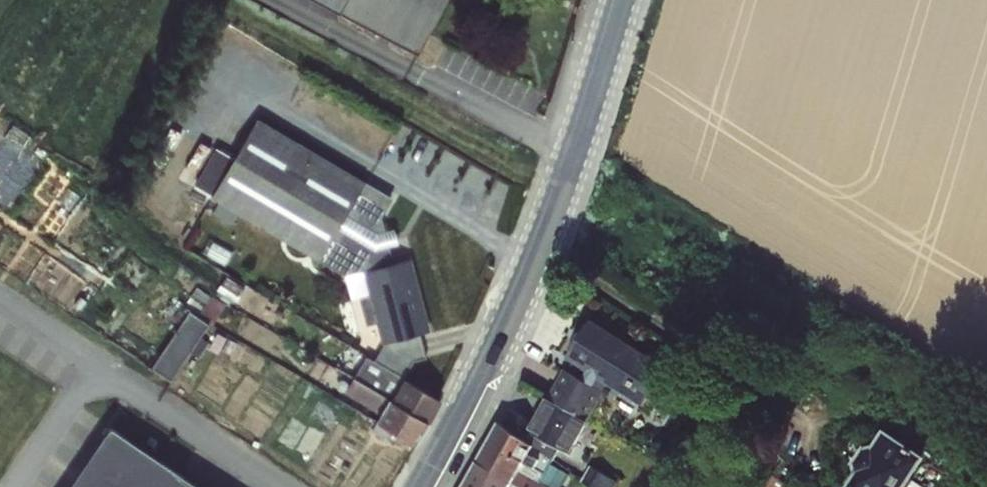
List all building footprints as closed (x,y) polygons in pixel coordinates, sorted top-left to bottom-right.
[(422,59),(446,0),(308,0),(422,59)] [(231,156),(211,147),(195,183),(210,196),(343,275),(365,271),(369,294),(362,298),(367,324),(376,323),(383,345),(377,360),(406,376),(416,358),(426,360),(421,333),(429,326),(409,260),(390,262),(389,248),(400,244),(393,229),(385,230),(380,214),(388,194),(258,117),(231,156)] [(152,365),(170,377),(207,318),(188,307),(152,365)] [(566,368),(547,399),(587,421),(607,383),(644,405),(668,367),(590,323),(568,360),(587,371),(583,379),(566,368)] [(590,422),(587,421),(547,399),(546,397),(533,422),(513,410),(507,420),(518,426),(514,433),(553,460),(560,448),(571,455),(590,422)] [(553,460),(514,433),(499,422),(478,460),(521,486),(559,486),(565,473),(549,465),(553,460)] [(862,440),(839,484),(844,486),(904,486),(924,450),(877,426),(868,443),(862,440)] [(72,486),(193,486),(113,435),(72,486)] [(466,481),(476,486),(521,486),(478,460),(466,481)]
